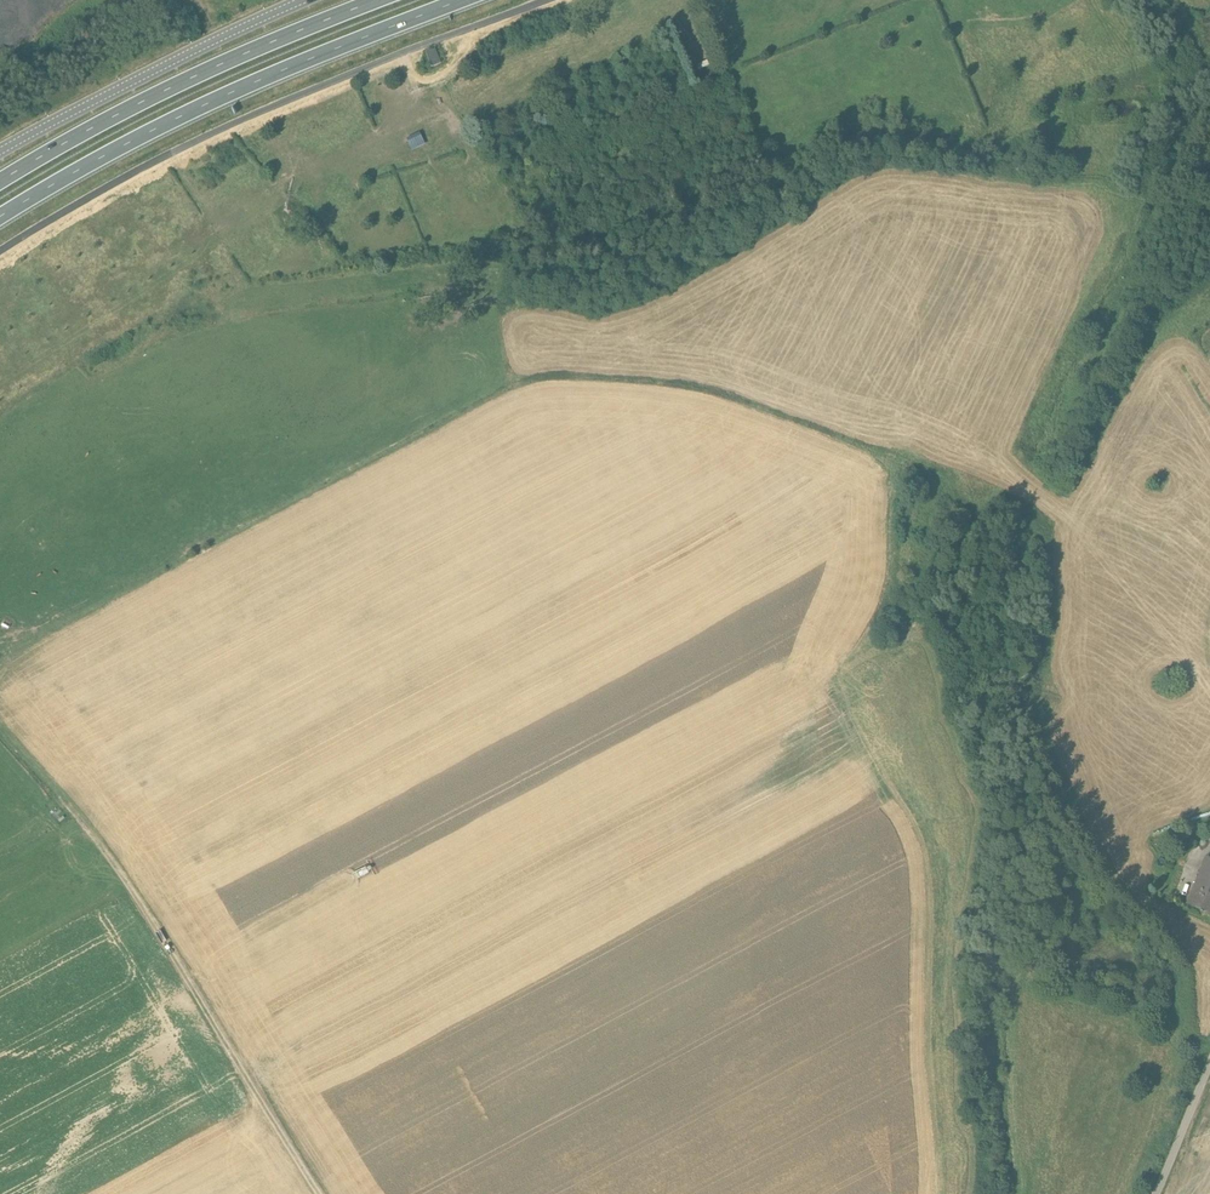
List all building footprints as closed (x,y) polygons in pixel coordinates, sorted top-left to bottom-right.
[(435,49),(425,53),(431,68),(441,64),(435,49)] [(1209,865),(1189,912),(1209,921),(1209,866),(1209,865)]
